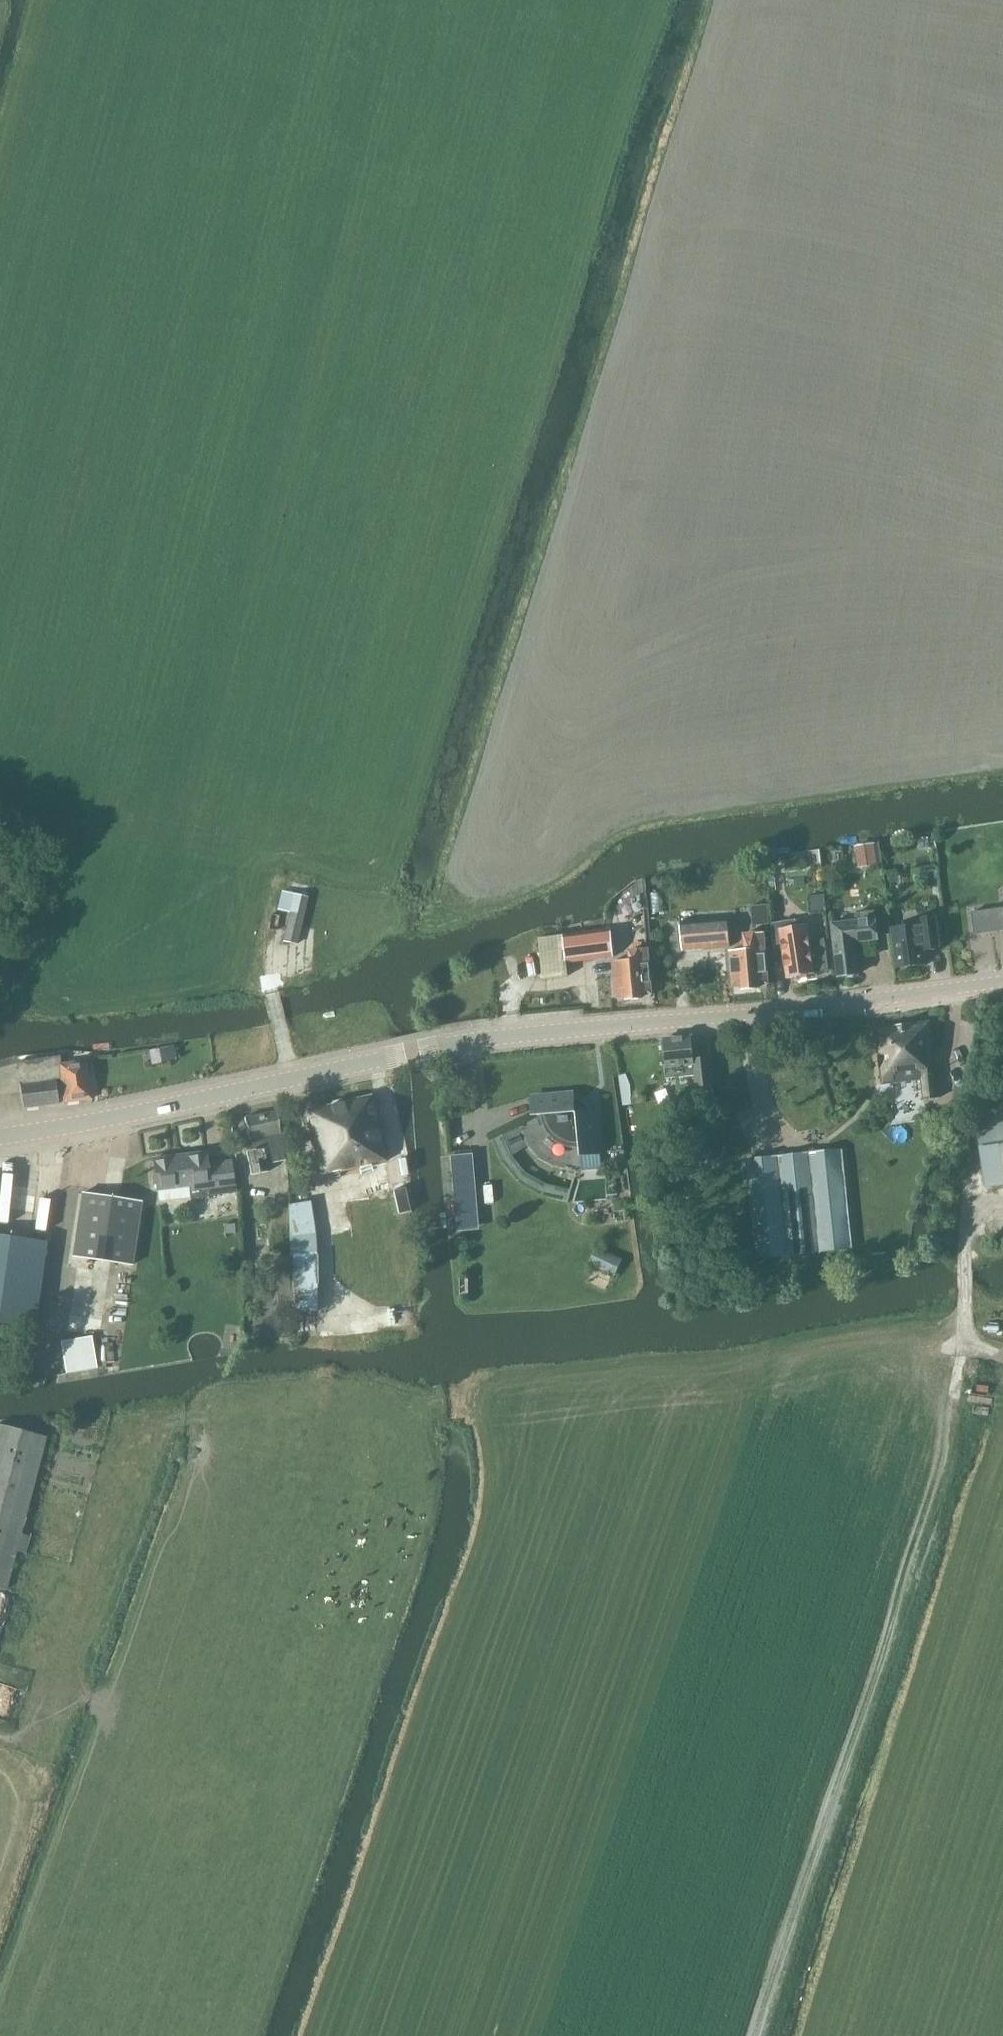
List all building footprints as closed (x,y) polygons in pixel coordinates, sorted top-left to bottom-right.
[(879,843),(856,847),(859,868),(882,864),(879,843)] [(281,941),(297,944),(307,895),(282,890),(278,908),(287,910),(281,941)] [(645,890),(646,911),(664,911),(663,890),(645,890)] [(809,908),(824,908),(823,892),(809,892),(809,908)] [(972,913),(975,933),(991,931),(1002,929),(1002,908),(972,913)] [(857,920),(832,923),(838,977),(859,975),(856,942),(878,939),(878,936),(890,935),(889,922),(876,923),(875,911),(856,913),(857,920)] [(682,951),(730,947),(727,917),(680,922),(682,951)] [(892,929),(898,968),(925,965),(923,951),(943,948),(939,917),(918,919),(919,925),(892,929)] [(798,919),(773,918),(775,947),(782,946),(788,977),(830,969),(824,937),(800,941),(798,919)] [(613,952),(611,928),(538,937),(543,981),(568,978),(566,963),(614,957),(613,952)] [(761,985),(768,985),(764,939),(764,933),(745,934),(746,949),(730,950),(733,987),(742,987),(742,990),(761,988),(761,985)] [(629,951),(630,959),(612,961),(616,999),(626,998),(626,1001),(643,999),(643,996),(652,995),(648,949),(629,951)] [(940,1099),(931,1022),(877,1028),(884,1085),(924,1081),(926,1100),(940,1099)] [(691,1036),(663,1039),(667,1079),(695,1076),(696,1088),(697,1087),(713,1086),(714,1086),(711,1058),(693,1060),(691,1036)] [(173,1046),(163,1048),(166,1060),(175,1058),(173,1046)] [(20,1061),(25,1107),(61,1103),(58,1078),(64,1077),(67,1102),(90,1099),(86,1060),(61,1063),(60,1057),(20,1061)] [(660,1083),(661,1095),(676,1094),(675,1082),(660,1083)] [(713,1086),(697,1087),(699,1099),(714,1097),(713,1086)] [(535,1115),(519,1119),(521,1131),(526,1143),(533,1153),(543,1162),(554,1167),(567,1170),(579,1170),(583,1155),(585,1170),(603,1168),(602,1153),(598,1113),(590,1113),(588,1106),(582,1101),(574,1100),(574,1093),(533,1097),(535,1115)] [(343,1171),(368,1165),(387,1161),(372,1095),(343,1101),(342,1099),(330,1101),(331,1104),(308,1109),(322,1173),(343,1168),(343,1171)] [(1002,1186),(1002,1105),(974,1110),(987,1188),(1002,1186)] [(268,1162),(286,1158),(277,1110),(246,1116),(253,1149),(248,1150),(253,1172),(269,1169),(268,1162)] [(448,1117),(451,1126),(469,1120),(466,1111),(448,1117)] [(700,1138),(691,1157),(705,1164),(714,1145),(700,1138)] [(843,1150),(747,1160),(757,1259),(853,1249),(843,1150)] [(207,1151),(153,1158),(157,1191),(159,1203),(192,1198),(236,1192),(232,1160),(208,1163),(207,1151)] [(472,1154),(450,1156),(455,1212),(477,1210),(472,1154)] [(143,1203),(83,1194),(73,1258),(133,1267),(143,1203)] [(330,1231),(333,1290),(394,1287),(392,1252),(390,1252),(388,1224),(398,1223),(396,1197),(348,1200),(349,1230),(330,1231)] [(310,1201),(288,1204),(290,1256),(293,1256),(294,1312),(317,1311),(316,1240),(310,1201)] [(225,1224),(225,1234),(235,1233),(235,1224),(225,1224)] [(34,1328),(47,1241),(0,1234),(0,1322),(34,1328)] [(603,1253),(597,1265),(617,1274),(622,1262),(603,1253)] [(63,1360),(93,1361),(94,1329),(64,1328),(63,1360)] [(27,1554),(32,1536),(22,1534),(47,1436),(0,1424),(0,1588),(7,1590),(17,1552),(27,1554)]
